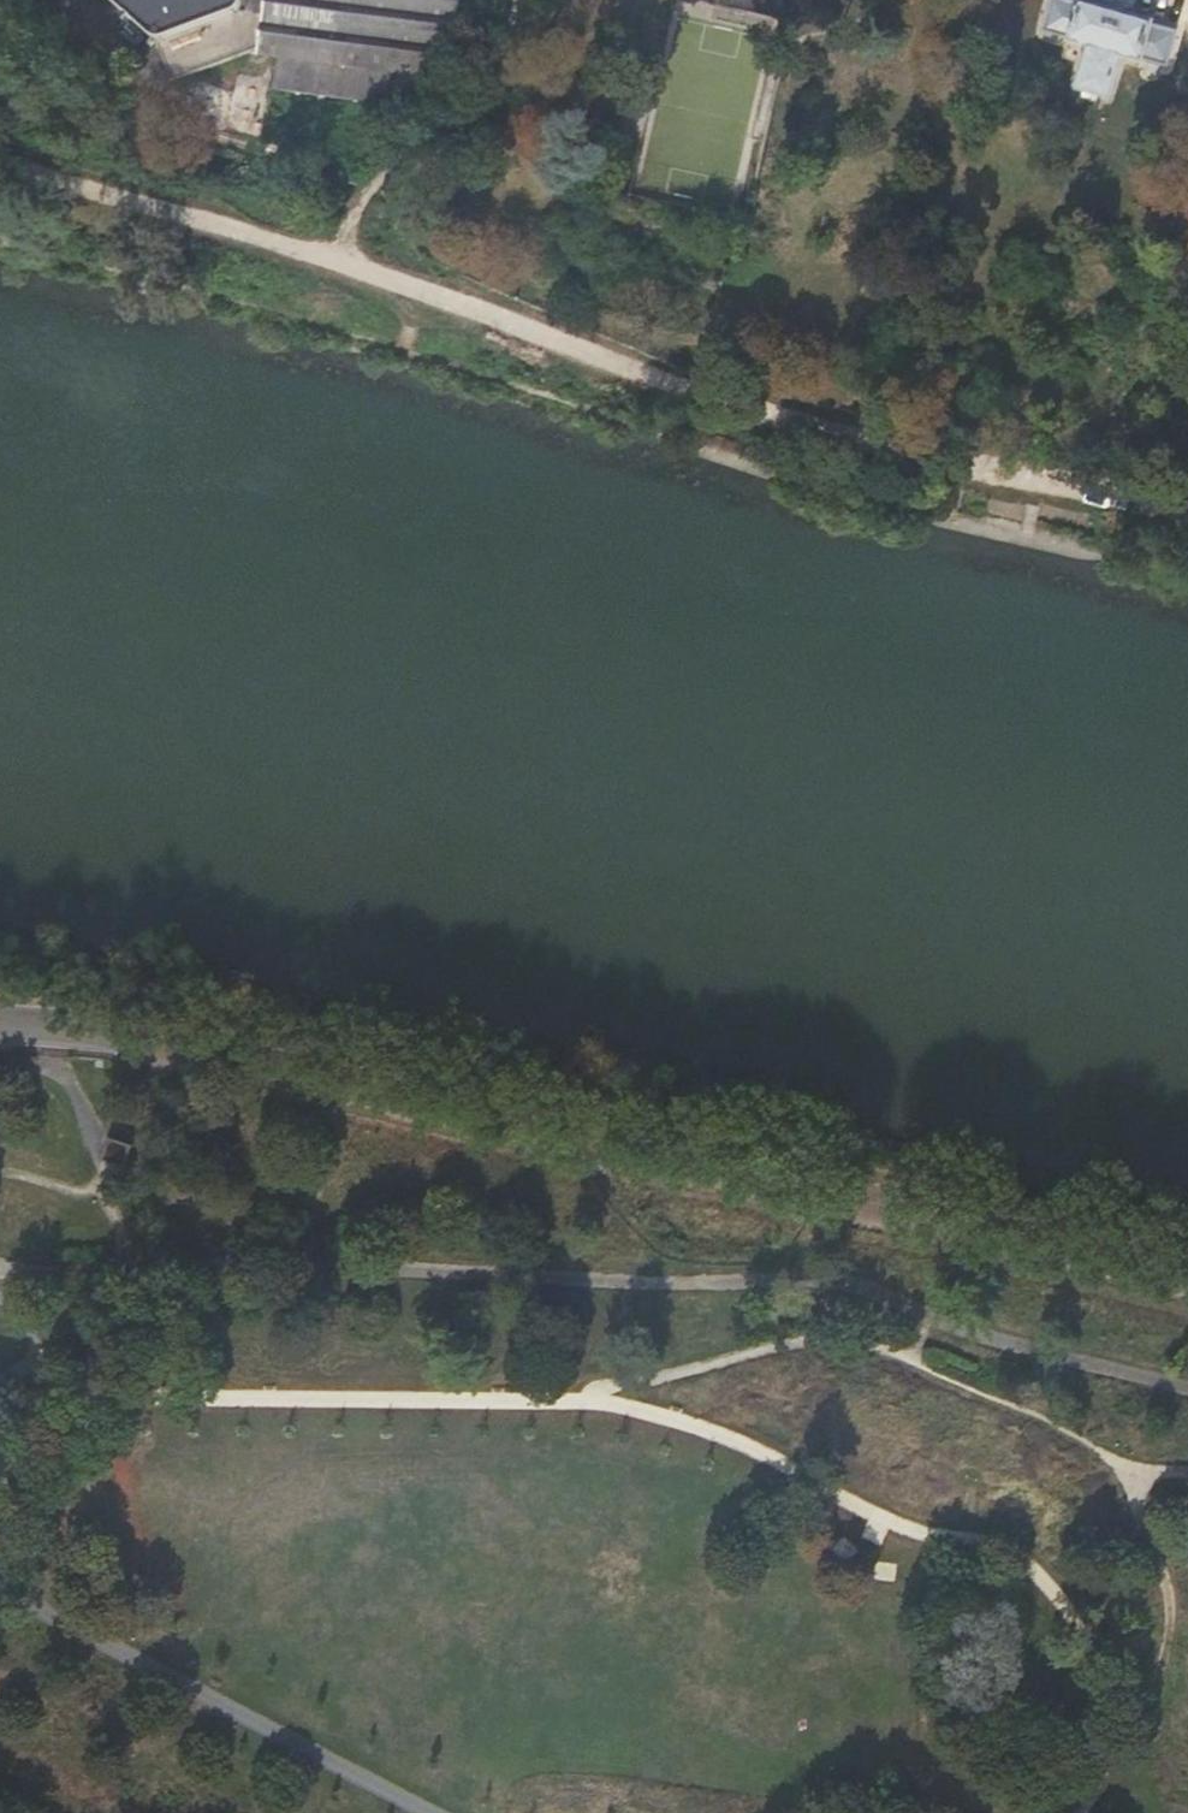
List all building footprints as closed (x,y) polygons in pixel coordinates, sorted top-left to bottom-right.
[(258,47),(244,9),(245,0),(114,0),(128,13),(126,16),(130,20),(133,17),(159,41),(174,78),(258,47)] [(258,47),(257,52),(279,55),(273,85),(380,104),(430,46),(452,0),(264,0),(258,47)] [(732,8),(738,9),(738,8),(791,20),(796,0),(733,0),(732,8)] [(1099,4),(1087,0),(1050,0),(1043,28),(1068,36),(1068,38),(1088,44),(1077,84),(1078,87),(1108,96),(1110,94),(1122,53),(1141,59),(1142,57),(1168,63),(1177,28),(1151,21),(1152,19),(1132,14),(1099,4)] [(1099,4),(1132,14),(1136,0),(1100,0),(1099,4)] [(124,1142),(102,1135),(95,1155),(117,1162),(124,1142)]
